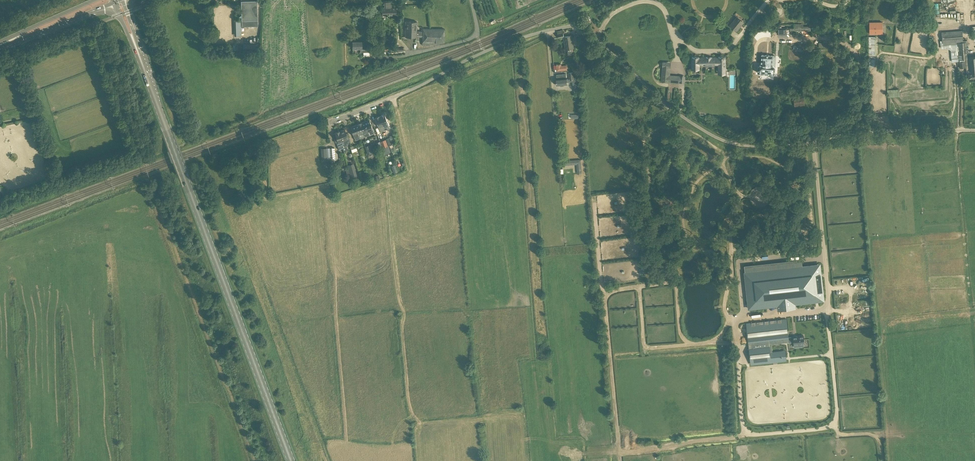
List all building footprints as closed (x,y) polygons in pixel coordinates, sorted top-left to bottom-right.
[(242,26),(258,26),(257,0),(241,0),(242,26)] [(731,27),(736,31),(742,24),(737,19),(731,27)] [(405,21),(405,36),(417,37),(417,35),(422,35),(422,31),(417,31),(417,22),(405,21)] [(879,34),(879,30),(882,30),(882,29),(883,29),(883,26),(882,26),(882,22),(880,22),(878,22),(877,22),(877,24),(876,24),(876,22),(873,22),(870,22),(870,34),(870,33),(874,33),(874,34),(874,33),(876,33),(876,34),(876,33),(878,33),(878,34),(879,34)] [(422,42),(442,43),(444,42),(445,29),(422,28),(422,31),(422,35),(422,42)] [(967,57),(969,57),(968,49),(967,49),(966,42),(956,43),(956,42),(963,42),(962,31),(941,32),(942,40),(940,40),(941,48),(941,49),(950,48),(952,62),(959,61),(958,60),(965,59),(965,61),(959,62),(960,68),(966,68),(966,70),(968,70),(968,69),(967,57)] [(563,32),(557,34),(558,38),(564,37),(566,49),(573,48),(572,35),(564,37),(563,32)] [(725,68),(725,64),(725,60),(717,60),(717,58),(701,58),(696,55),(694,58),(701,62),(701,64),(712,64),(715,64),(716,64),(719,64),(719,69),(725,69),(725,68)] [(775,74),(775,67),(774,66),(775,65),(776,60),(774,59),(773,59),(773,56),(762,55),(761,64),(760,64),(758,66),(758,73),(775,74)] [(969,57),(967,57),(968,69),(973,68),(974,78),(974,57),(969,57)] [(670,82),(679,82),(680,76),(670,75),(671,67),(662,67),(661,81),(670,81),(670,82)] [(556,75),(557,85),(567,84),(566,74),(556,75)] [(794,99),(794,106),(805,105),(805,97),(799,98),(799,99),(794,99)] [(389,128),(384,114),(384,115),(384,114),(381,115),(381,116),(380,116),(385,130),(389,128)] [(375,118),(380,131),(385,130),(380,116),(379,117),(379,116),(375,117),(375,118)] [(374,133),(369,120),(364,122),(369,135),(374,133)] [(360,123),(365,137),(369,135),(364,122),(360,123)] [(365,137),(360,123),(355,125),(360,139),(365,137)] [(360,139),(355,125),(350,127),(355,140),(360,139)] [(346,134),(344,129),(339,131),(345,147),(347,146),(350,140),(348,134),(346,134)] [(345,147),(339,131),(335,133),(332,134),(335,140),(336,142),(339,150),(342,148),(344,153),(345,152),(346,152),(347,148),(347,146),(345,147)] [(330,156),(327,157),(326,148),(321,148),(322,160),(335,160),(334,147),(330,147),(330,156)] [(576,164),(577,173),(582,172),(581,159),(563,161),(564,165),(576,164)] [(353,164),(347,166),(350,178),(356,176),(353,164)] [(820,264),(745,273),(749,308),(778,305),(778,309),(795,307),(795,303),(824,300),(820,264)] [(794,342),(793,336),(789,337),(787,319),(778,319),(777,318),(746,322),(749,345),(788,341),(789,343),(794,342)] [(804,335),(793,336),(794,342),(794,344),(794,347),(803,346),(803,343),(805,343),(804,335)] [(771,360),(770,349),(749,352),(750,362),(771,360)] [(782,358),(781,350),(772,351),(770,351),(771,359),(782,358)]
